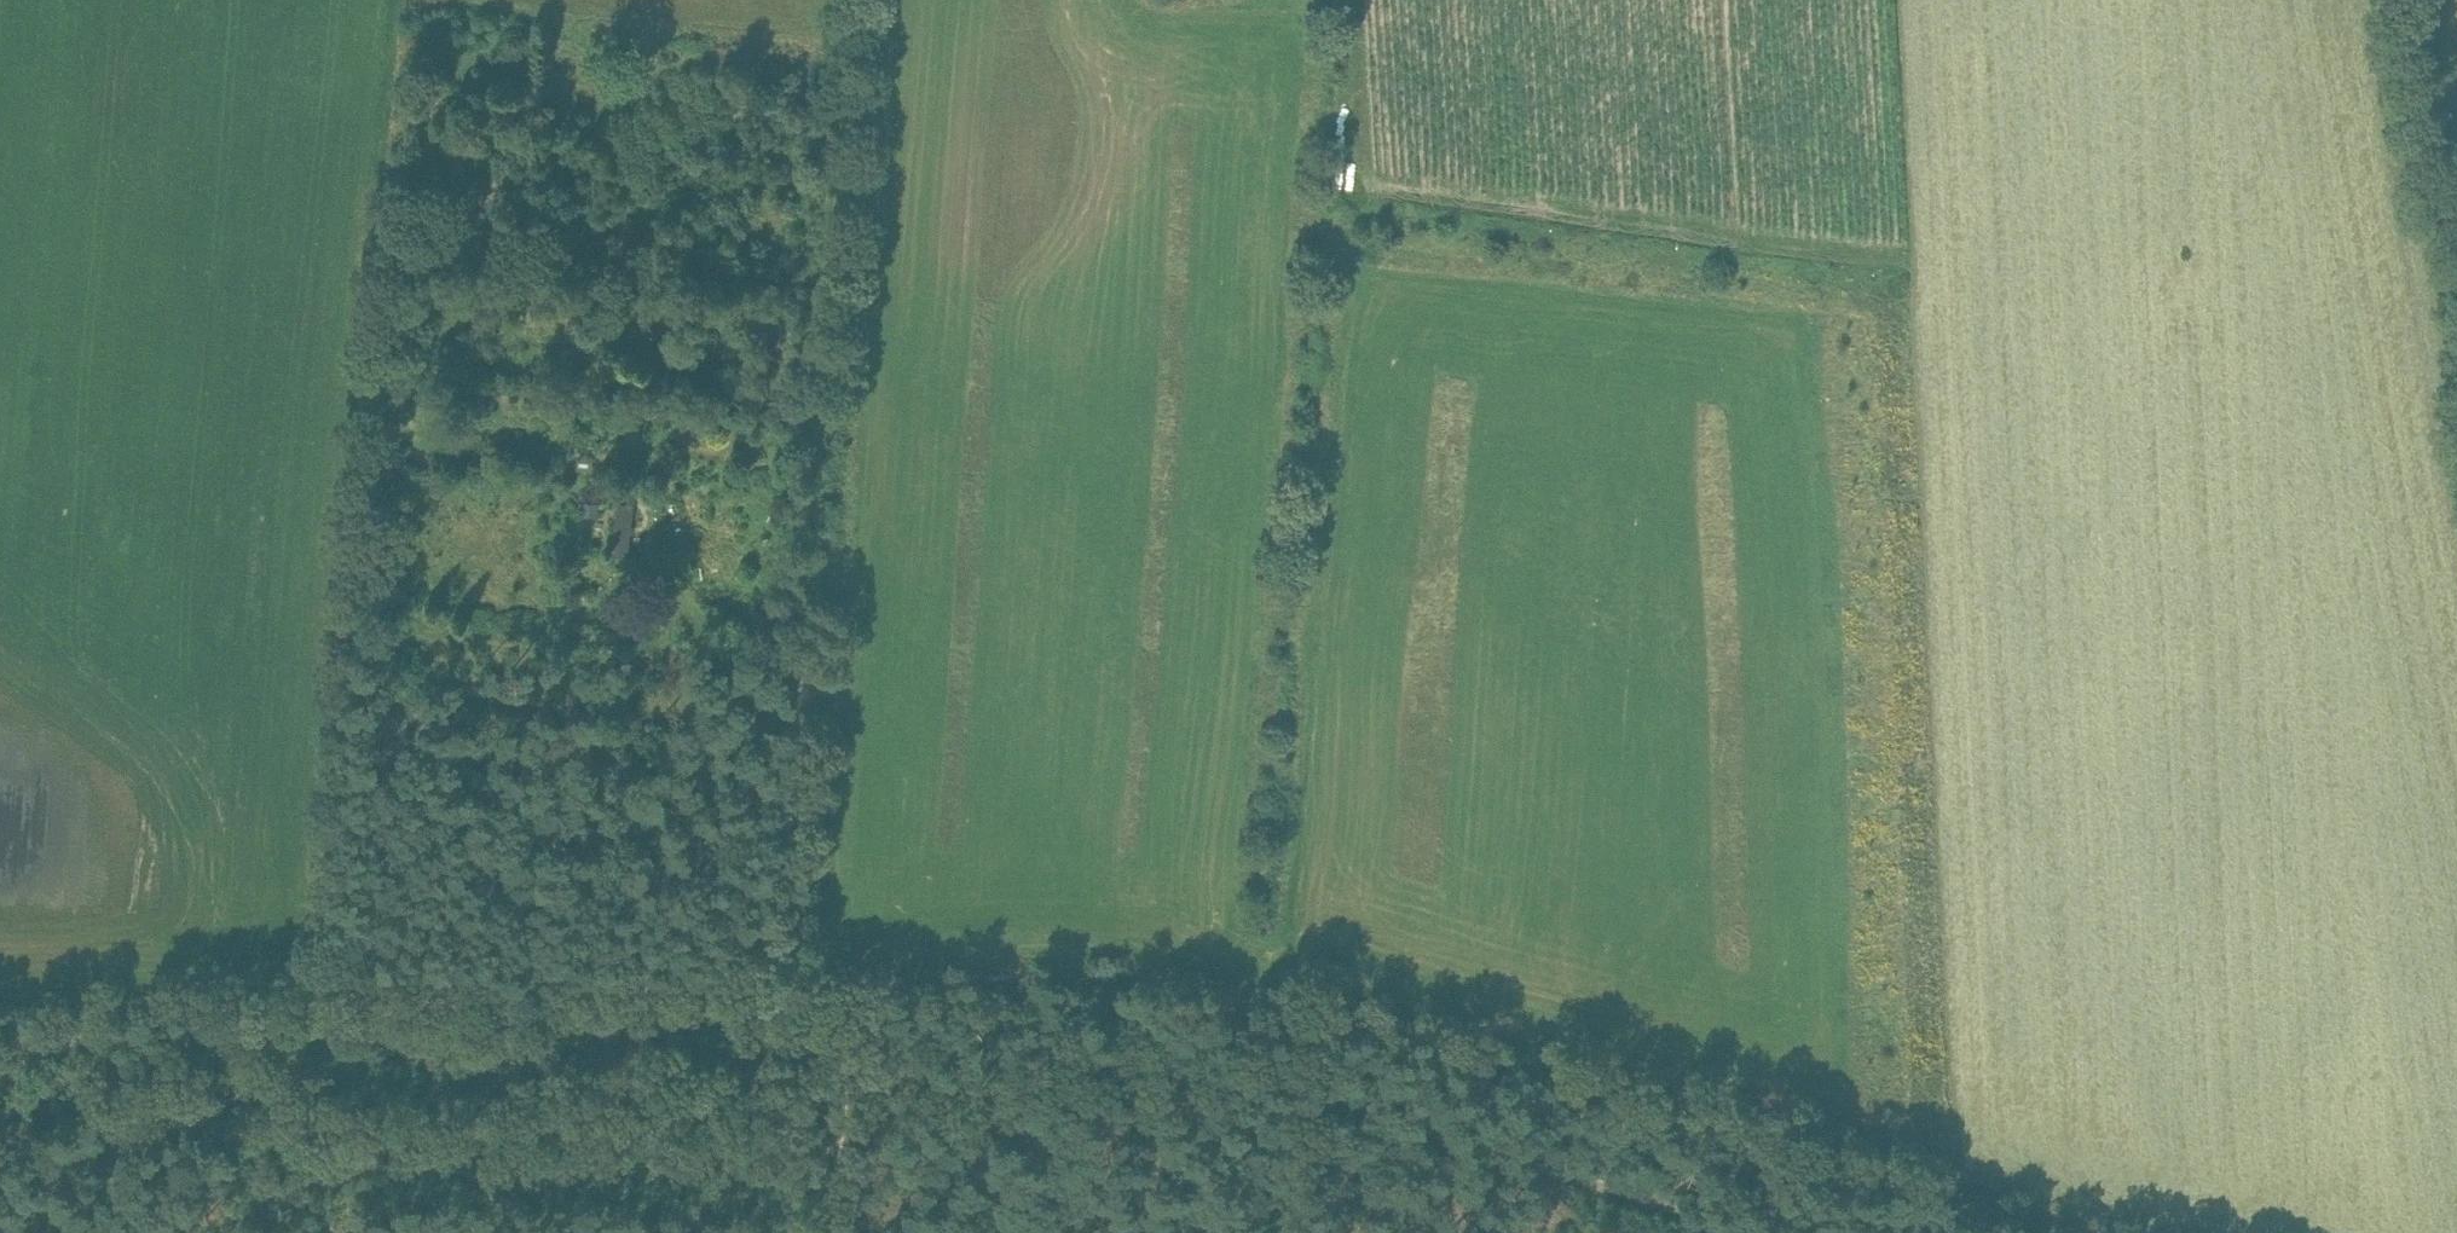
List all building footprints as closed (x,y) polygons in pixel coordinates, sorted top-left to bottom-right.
[(576,468),(591,470),(592,458),(578,456),(576,468)] [(600,502),(581,500),(579,514),(599,516),(600,502)] [(611,550),(628,553),(634,502),(617,500),(611,550)]
